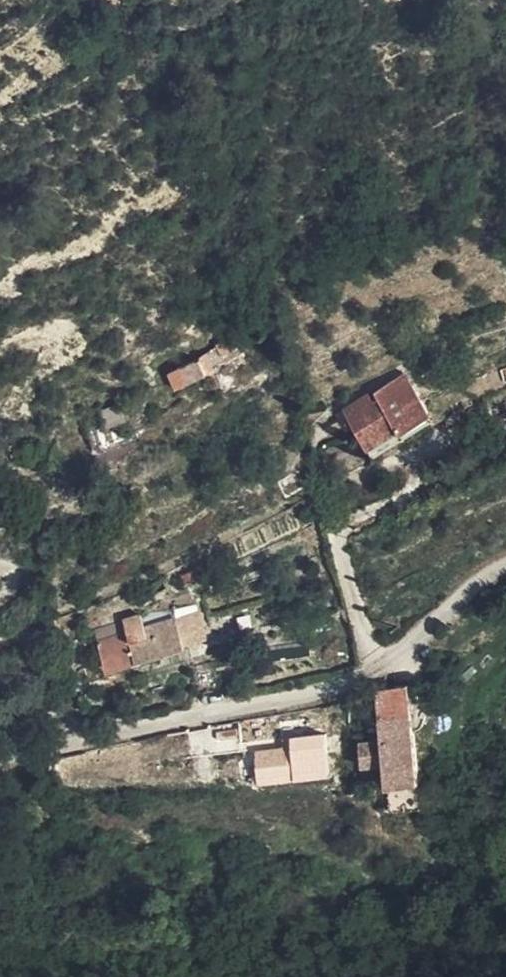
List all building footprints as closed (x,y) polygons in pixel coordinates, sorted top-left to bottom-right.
[(244,337),(240,328),(161,366),(170,385),(199,371),(197,366),(210,360),(211,364),(222,359),(218,351),(244,337)] [(419,370),(345,407),(352,423),(360,420),(378,455),(444,420),(419,370)] [(108,653),(185,631),(183,622),(206,615),(203,600),(153,613),(147,594),(127,600),(130,613),(102,621),(108,653)] [(183,622),(185,631),(209,625),(206,615),(183,622)] [(419,706),(416,678),(381,683),(385,711),(419,706)] [(395,781),(429,777),(419,706),(385,711),(388,733),(391,755),(395,781)] [(313,750),(333,748),(332,733),(312,735),(313,750)] [(367,736),(370,758),(391,755),(388,733),(367,736)] [(396,789),(430,788),(429,777),(395,781),(396,789)] [(432,802),(430,788),(396,789),(398,806),(432,802)]
